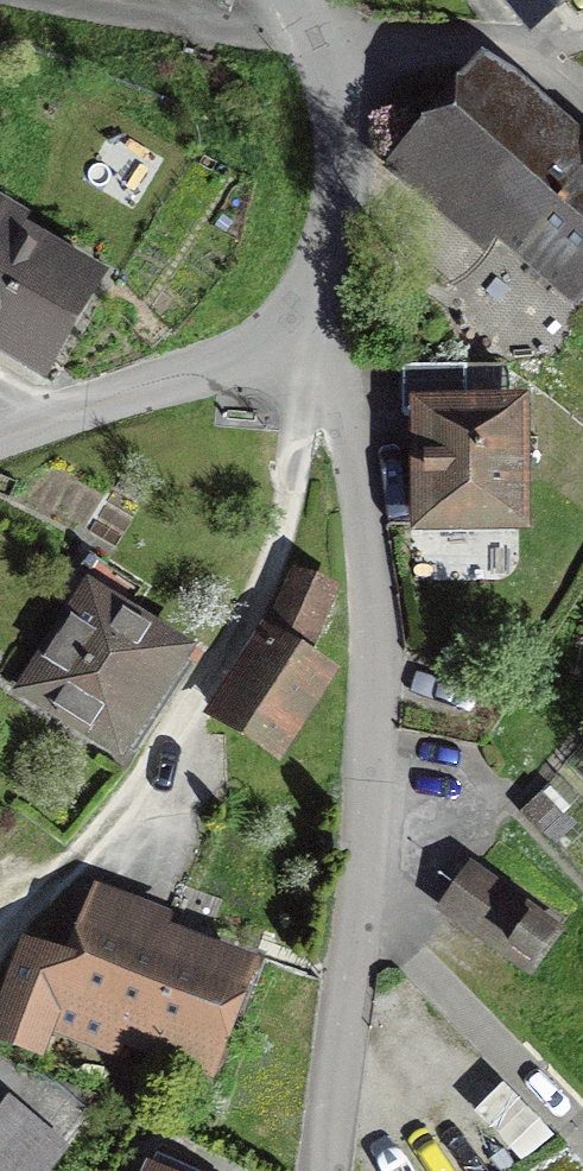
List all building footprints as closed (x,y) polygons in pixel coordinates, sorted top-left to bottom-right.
[(528,15),(546,0),(516,0),(528,15)] [(400,172),(468,232),(483,215),(571,292),(582,279),(582,163),(484,77),(400,172)] [(38,361),(89,280),(17,234),(26,221),(0,204),(0,337),(38,361)] [(504,368),(404,364),(402,412),(424,413),(421,518),(515,521),(520,408),(503,408),(504,368)] [(334,593),(299,574),(218,716),(277,750),(321,671),(298,657),(334,593)] [(87,595),(29,688),(118,743),(176,650),(87,595)] [(526,810),(582,873),(582,804),(559,778),(526,810)] [(550,935),(470,871),(441,907),(522,970),(550,935)] [(0,1018),(0,1034),(36,1046),(49,1008),(203,1063),(237,966),(150,935),(158,913),(84,887),(60,953),(27,942),(0,1018)] [(0,1103),(0,1170),(54,1170),(73,1150),(9,1093),(0,1103)] [(140,1160),(135,1170),(169,1170),(140,1160)]
